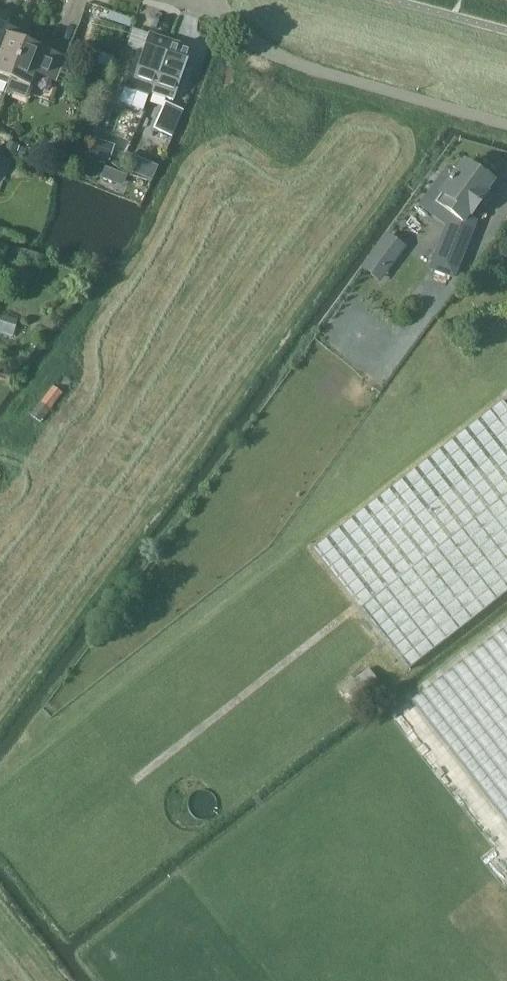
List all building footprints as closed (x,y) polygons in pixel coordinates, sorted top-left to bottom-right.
[(8,29),(0,25),(0,50),(8,29)] [(26,36),(8,29),(0,50),(0,82),(6,84),(26,36)] [(137,51),(124,88),(149,96),(150,94),(152,94),(171,41),(149,34),(143,53),(137,51)] [(6,84),(2,95),(3,95),(4,92),(26,100),(30,88),(35,75),(45,78),(54,54),(24,42),(27,36),(26,36),(6,84)] [(171,41),(152,94),(172,102),(191,48),(171,41)] [(65,58),(54,54),(45,78),(56,82),(65,58)] [(181,110),(166,104),(155,130),(170,136),(181,110)] [(92,137),(86,153),(107,160),(112,144),(92,137)] [(9,142),(5,151),(15,155),(24,159),(28,150),(19,146),(9,142)] [(482,192),(490,181),(480,174),(479,174),(466,164),(455,179),(454,178),(450,182),(446,179),(437,192),(441,195),(435,204),(460,222),(455,228),(471,235),(475,223),(467,217),(469,215),(472,217),(487,195),(482,192)] [(118,184),(122,175),(105,167),(101,176),(118,184)] [(402,247),(389,237),(373,259),(386,269),(402,247)] [(431,269),(454,278),(462,257),(439,248),(431,269)] [(65,391),(56,384),(33,415),(43,422),(65,391)] [(501,401),(312,549),(408,671),(506,593),(506,408),(501,401)] [(403,700),(506,830),(506,621),(403,700)] [(384,688),(369,669),(339,692),(354,711),(384,688)]
